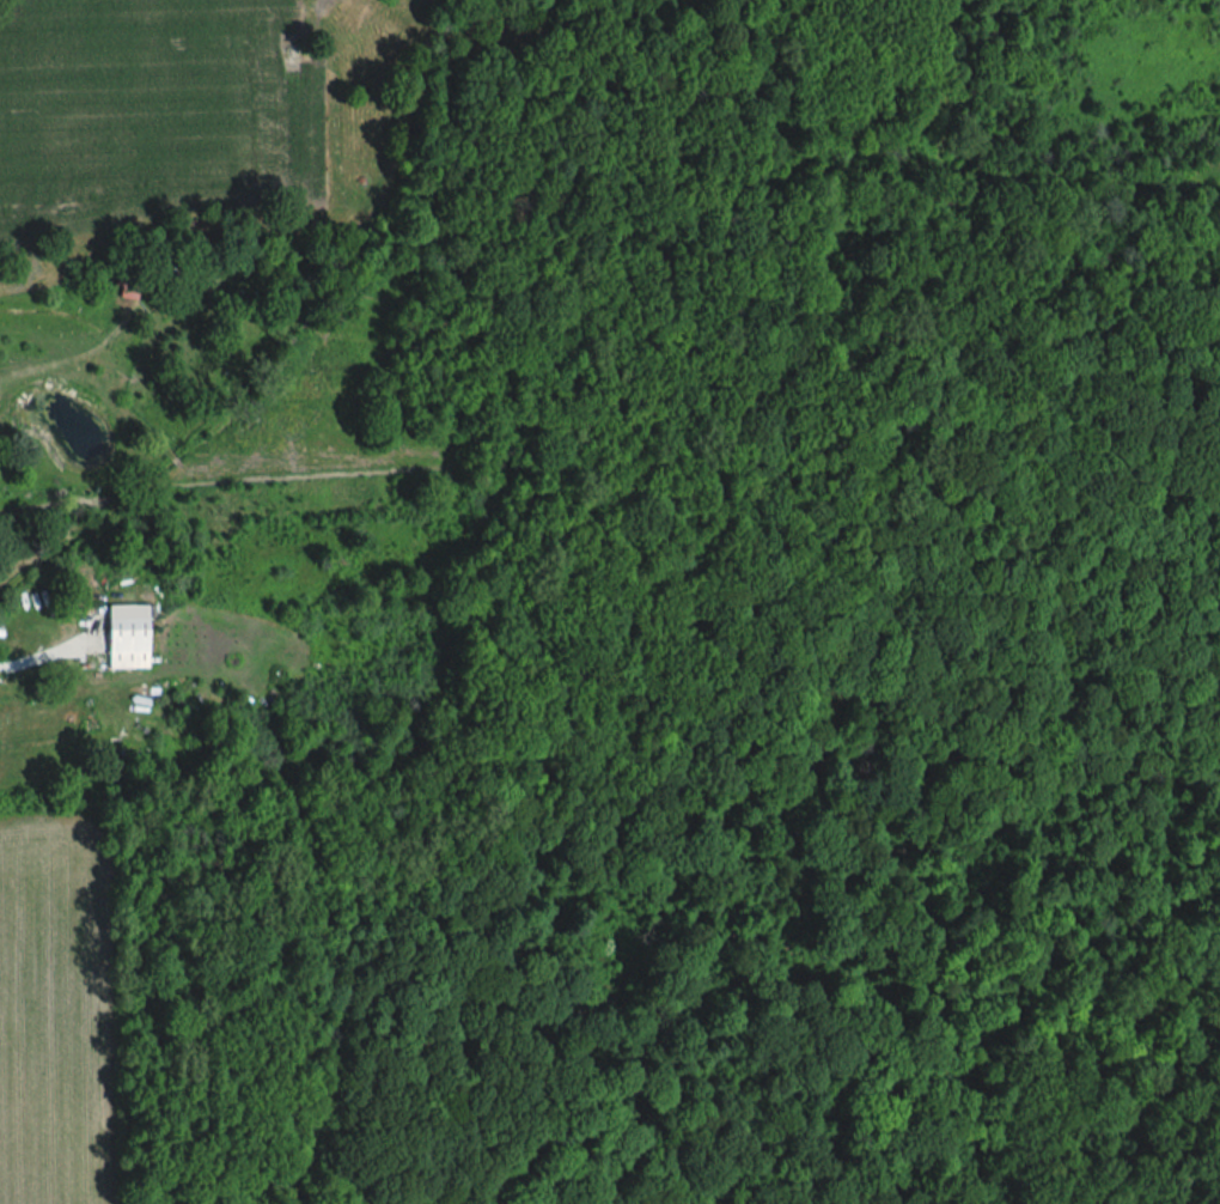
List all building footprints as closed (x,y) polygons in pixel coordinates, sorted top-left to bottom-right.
[(147,670),(147,620),(104,620),(104,670),(147,670)]
